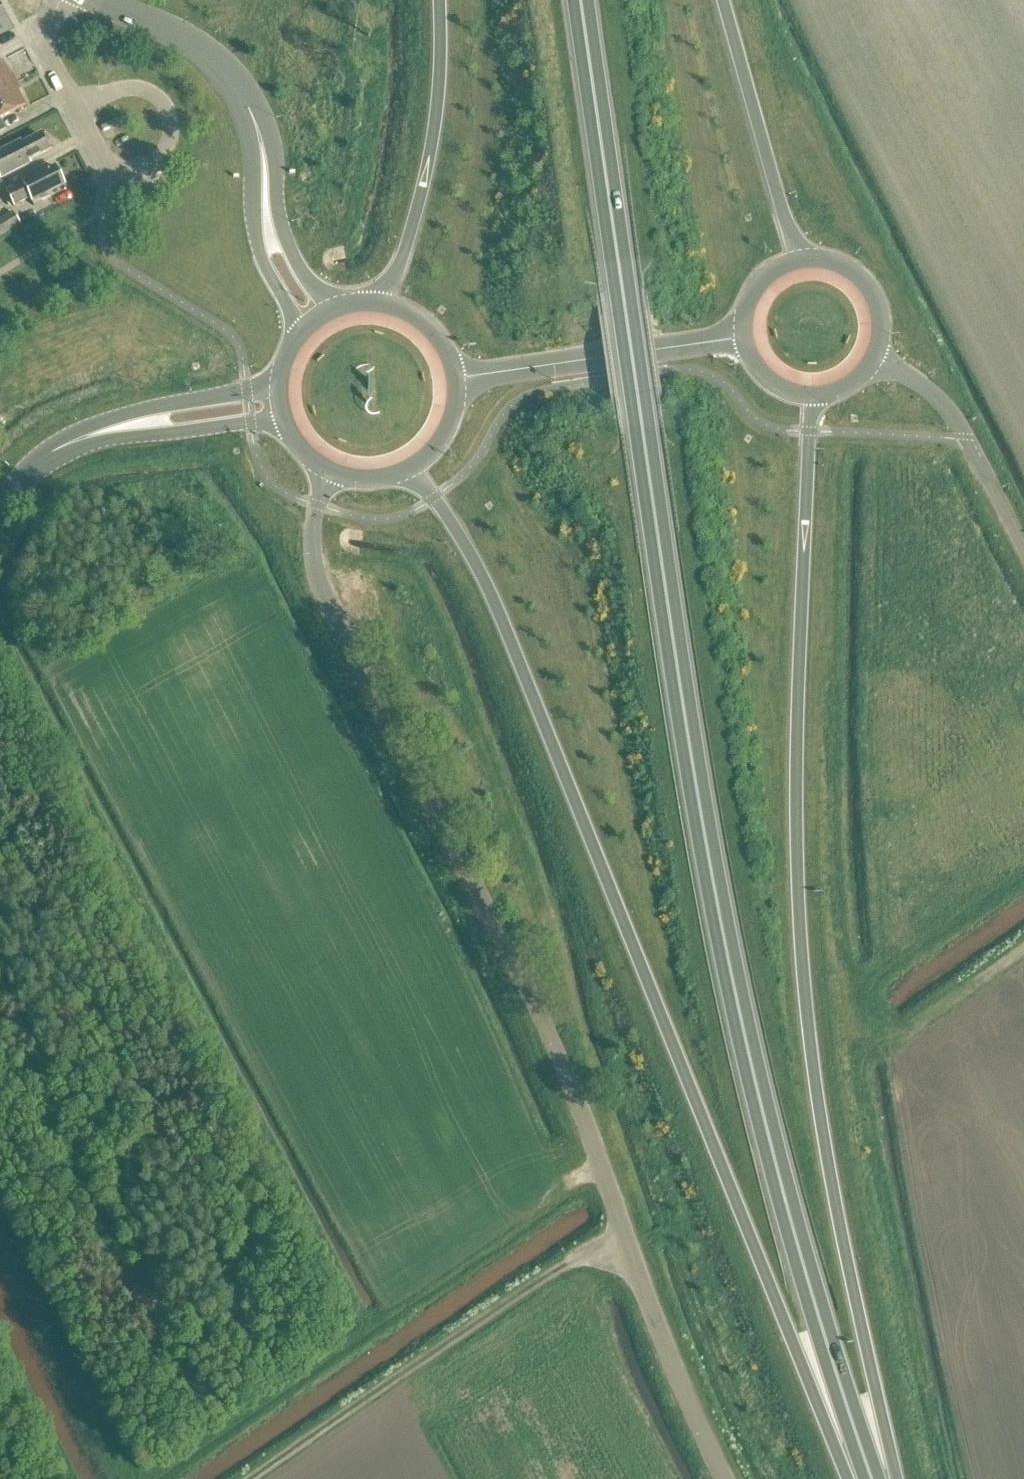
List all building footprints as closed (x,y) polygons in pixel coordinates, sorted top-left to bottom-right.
[(14,86),(3,63),(0,65),(0,93),(14,86)] [(6,132),(1,121),(26,108),(14,86),(0,93),(0,135),(6,132)] [(41,137),(22,146),(21,144),(0,155),(0,180),(1,181),(24,169),(23,166),(49,153),(41,137)] [(48,195),(64,187),(55,169),(38,177),(37,175),(21,183),(22,185),(6,194),(14,208),(30,200),(34,208),(50,200),(48,195)] [(21,226),(14,213),(0,221),(0,238),(21,226)]
